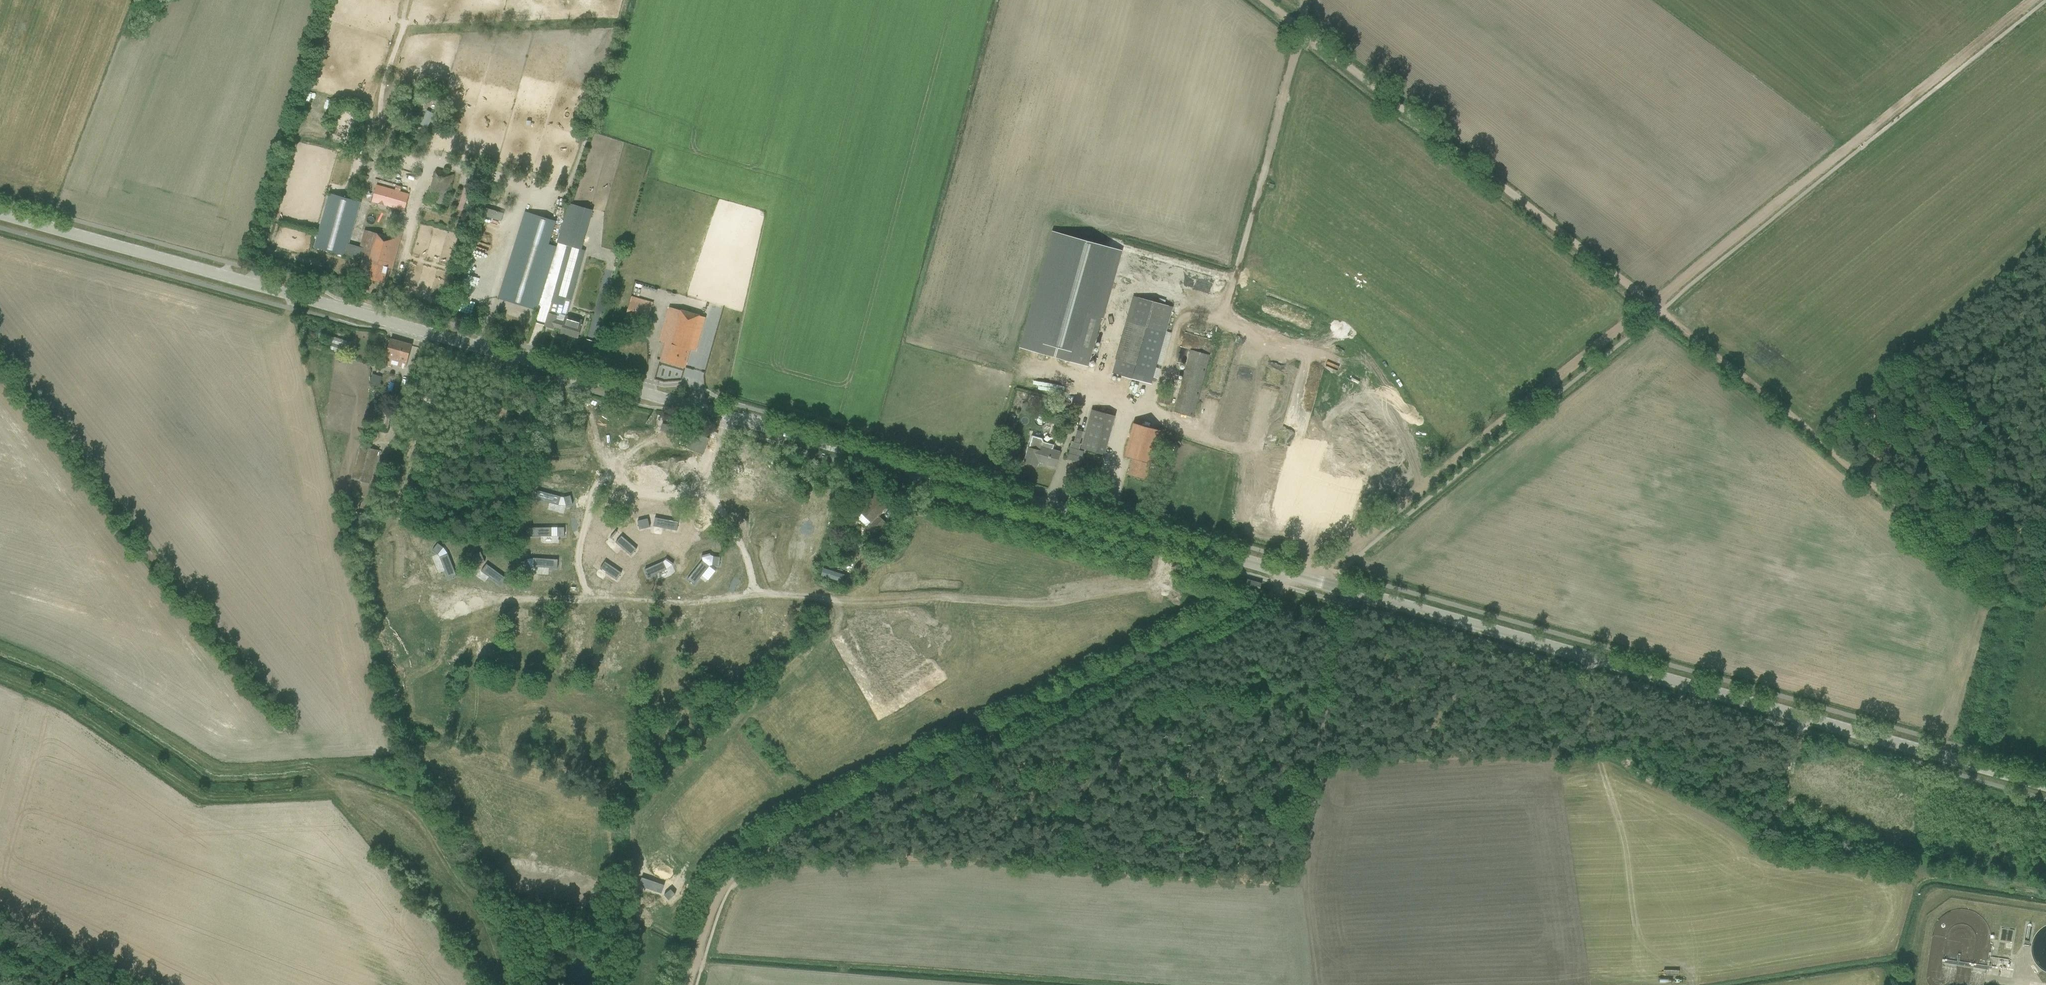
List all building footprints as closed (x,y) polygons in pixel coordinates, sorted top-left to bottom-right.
[(317,47),(322,49),(326,39),(322,38),(320,38),(317,47)] [(435,99),(429,91),(419,97),(425,105),(435,99)] [(433,119),(435,112),(425,109),(424,117),(433,119)] [(423,132),(426,121),(417,119),(414,129),(423,132)] [(420,146),(423,135),(413,132),(410,143),(420,146)] [(447,197),(453,176),(435,170),(424,206),(442,212),(445,203),(447,197)] [(396,185),(395,190),(376,185),(371,202),(403,211),(408,194),(399,191),(401,187),(396,185)] [(467,214),(473,195),(466,192),(459,211),(467,214)] [(360,202),(329,193),(317,237),(314,247),(345,256),(348,244),(360,202)] [(547,294),(547,295),(544,305),(568,312),(580,266),(585,250),(581,249),(591,210),(569,204),(558,243),(566,245),(552,295),(547,294)] [(525,212),(501,289),(498,298),(536,310),(555,247),(549,245),(556,221),(525,212)] [(345,256),(362,261),(358,276),(383,283),(387,268),(392,269),(395,259),(402,233),(390,229),(388,236),(365,230),(360,247),(348,244),(345,256)] [(1087,367),(1120,250),(1105,246),(1053,232),(1021,348),(1059,359),(1087,367)] [(641,299),(642,293),(632,290),(631,297),(641,299)] [(1151,385),(1172,307),(1133,296),(1111,374),(1151,385)] [(629,301),(625,316),(646,323),(651,307),(629,301)] [(670,307),(662,331),(660,341),(666,343),(660,360),(685,367),(690,349),(695,351),(705,317),(693,314),(670,307)] [(582,321),(566,316),(559,314),(559,316),(548,313),(545,326),(553,328),(553,326),(562,329),(561,333),(577,337),(581,326),(582,321)] [(330,349),(343,353),(347,341),(333,337),(330,349)] [(385,355),(383,361),(405,368),(409,354),(411,345),(391,339),(386,355),(385,355)] [(1192,416),(1209,355),(1189,350),(1173,411),(1192,416)] [(372,374),(370,384),(379,386),(382,377),(372,374)] [(1021,381),(1022,389),(1031,388),(1031,380),(1021,381)] [(1172,393),(1160,390),(1157,402),(1169,405),(1172,393)] [(1114,416),(1091,409),(1080,448),(1103,455),(1114,416)] [(390,412),(382,410),(378,429),(387,432),(390,412)] [(1167,416),(1166,422),(1181,426),(1182,419),(1167,416)] [(1133,423),(1127,446),(1124,456),(1132,458),(1128,474),(1146,479),(1159,430),(1133,423)] [(1071,442),(1066,459),(1080,463),(1083,451),(1078,450),(1080,444),(1079,444),(1082,432),(1077,430),(1073,442),(1071,442)] [(705,437),(693,432),(687,448),(699,453),(705,437)] [(1031,435),(1027,452),(1024,462),(1037,466),(1038,462),(1055,466),(1059,452),(1052,450),(1054,445),(1043,441),(1042,438),(1031,435)] [(350,479),(351,479),(350,482),(355,483),(355,480),(369,484),(378,450),(359,445),(350,479)] [(558,505),(560,496),(537,490),(535,499),(558,505)] [(864,502),(857,509),(859,511),(855,515),(866,526),(865,527),(873,535),(878,530),(885,523),(876,514),(885,504),(874,494),(865,503),(864,502)] [(563,497),(566,506),(572,504),(570,495),(563,497)] [(351,534),(360,536),(364,514),(355,512),(351,534)] [(1355,526),(1359,520),(1353,515),(1348,522),(1355,526)] [(676,530),(678,522),(654,517),(653,526),(676,530)] [(639,529),(650,527),(647,518),(637,521),(639,529)] [(527,536),(551,536),(551,527),(527,527),(527,536)] [(636,549),(621,536),(615,542),(630,555),(636,549)] [(437,554),(443,547),(437,543),(432,550),(437,554)] [(476,565),(484,561),(480,552),(472,555),(476,565)] [(448,579),(456,576),(447,553),(439,557),(448,579)] [(720,557),(713,556),(712,565),(719,566),(720,557)] [(534,558),(533,567),(557,568),(558,559),(534,558)] [(530,567),(526,559),(520,562),(524,570),(530,567)] [(694,585),(709,566),(702,560),(687,579),(694,585)] [(621,572),(605,561),(600,569),(616,580),(621,572)] [(666,569),(663,561),(644,569),(648,578),(666,569)] [(500,585),(505,578),(486,564),(481,571),(500,585)] [(823,568),(820,576),(841,582),(844,575),(823,568)] [(1260,583),(1247,579),(1245,587),(1258,590),(1260,583)] [(1996,929),(1994,939),(2005,941),(2006,930),(1996,929)] [(2008,968),(2010,961),(2006,959),(1991,956),(1991,958),(1997,959),(1996,966),(2008,968)]
